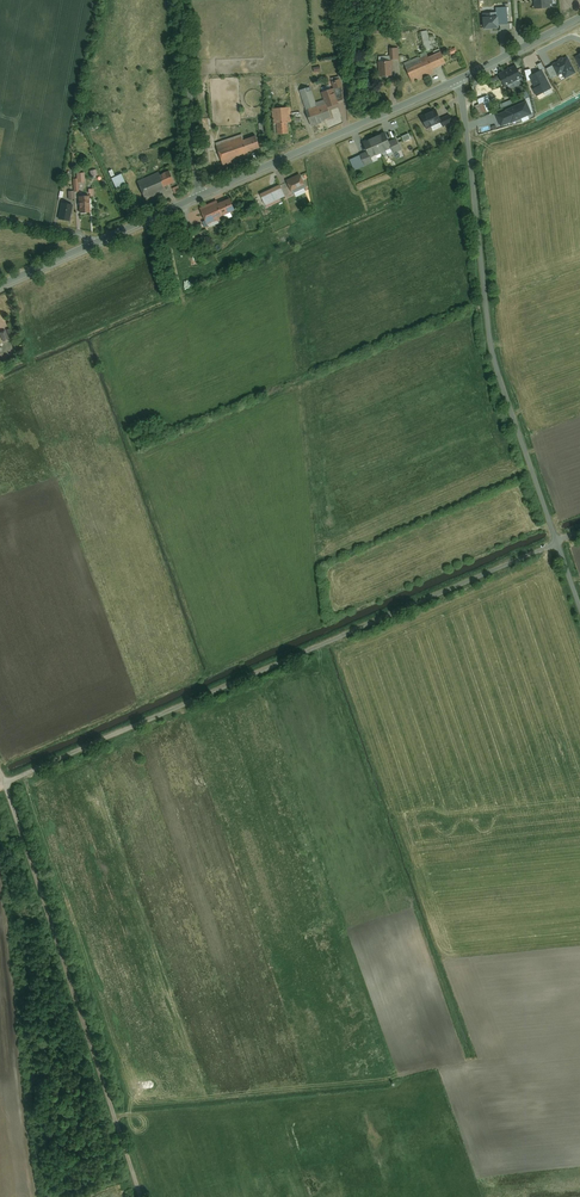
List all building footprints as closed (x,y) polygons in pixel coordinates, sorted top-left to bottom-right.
[(535,9),(552,7),(551,3),(555,2),(555,0),(534,0),(535,9)] [(498,14),(483,15),(484,28),(499,26),(499,24),(508,23),(506,7),(497,7),(498,14)] [(429,31),(418,34),(423,54),(434,51),(429,31)] [(399,47),(390,47),(391,59),(400,59),(399,47)] [(407,65),(415,82),(436,73),(435,70),(450,63),(445,52),(432,58),(430,55),(407,65)] [(568,76),(575,72),(567,58),(553,65),(558,74),(558,75),(566,71),(568,76)] [(397,77),(395,61),(383,62),(384,78),(397,77)] [(328,67),(330,79),(347,76),(345,64),(328,67)] [(558,74),(553,65),(546,69),(551,78),(558,74)] [(522,78),(516,66),(499,74),(505,87),(513,83),(522,78)] [(537,95),(551,88),(542,71),(541,70),(540,71),(532,75),(530,77),(531,80),(536,88),(533,89),(537,95)] [(492,78),(495,83),(500,81),(498,75),(492,78)] [(335,89),(344,85),(341,78),(332,81),(335,89)] [(524,82),(522,78),(513,83),(515,87),(524,82)] [(308,111),(319,107),(312,87),(301,91),(308,111)] [(336,89),(325,93),(332,108),(342,104),(341,103),(336,90),(336,89)] [(345,89),(336,90),(341,103),(346,101),(345,89)] [(483,113),(499,107),(498,105),(492,107),(490,100),(480,104),(483,113)] [(511,122),(531,114),(526,102),(506,111),(507,112),(511,121),(511,122)] [(308,111),(314,126),(334,119),(328,104),(319,107),(308,111)] [(292,123),(290,108),(272,110),(273,124),(279,124),(279,135),(290,134),(289,123),(292,123)] [(439,110),(422,118),(428,130),(441,123),(444,127),(454,122),(450,115),(443,119),(439,110)] [(511,121),(507,112),(497,116),(501,125),(511,121)] [(410,133),(403,136),(405,142),(412,139),(410,133)] [(385,135),(375,140),(381,155),(382,156),(395,150),(397,153),(405,150),(400,139),(396,141),(396,139),(389,142),(385,135)] [(245,137),(218,147),(226,167),(252,157),(251,153),(265,148),(261,136),(247,142),(245,137)] [(375,140),(374,138),(363,143),(368,153),(363,155),(368,166),(377,161),(376,158),(381,155),(375,140)] [(173,171),(163,176),(168,187),(179,183),(173,171)] [(87,184),(86,173),(79,174),(80,179),(75,180),(76,193),(81,193),(81,184),(87,184)] [(162,173),(140,182),(148,199),(169,189),(168,187),(163,176),(162,173)] [(287,181),(293,193),(307,186),(302,174),(287,181)] [(121,175),(111,179),(116,190),(126,186),(121,175)] [(268,206),(287,197),(282,187),(263,196),(268,206)] [(80,197),(80,213),(92,213),(92,197),(80,197)] [(217,200),(200,208),(207,224),(237,210),(231,198),(218,204),(217,200)] [(62,202),(58,219),(70,222),(73,205),(62,202)] [(7,330),(0,333),(4,341),(11,338),(7,330)] [(206,706),(192,712),(193,715),(207,709),(206,706)] [(151,729),(153,734),(167,729),(165,724),(151,729)]
